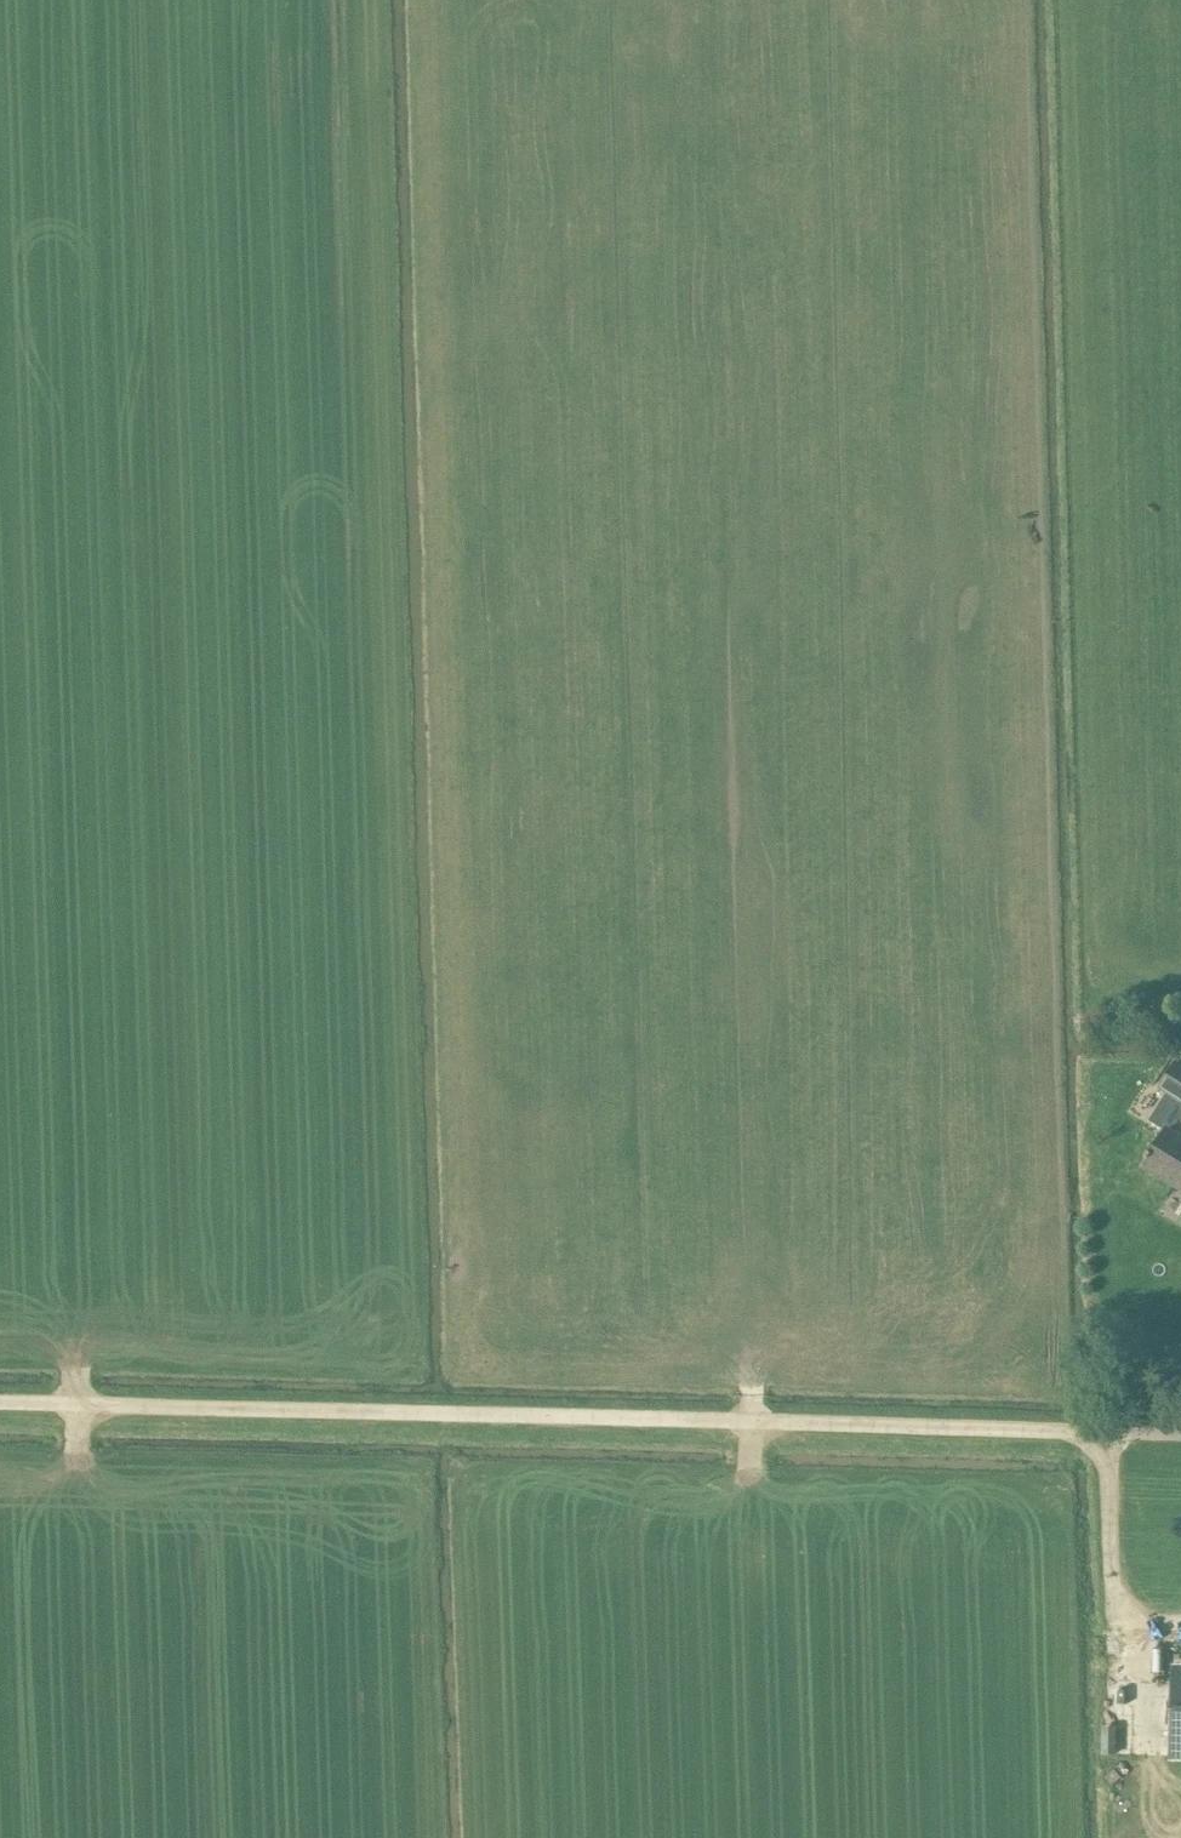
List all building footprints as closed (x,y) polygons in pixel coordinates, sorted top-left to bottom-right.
[(1180,1104),(1180,1065),(1176,1061),(1158,1090),(1180,1104)] [(1143,1167),(1180,1191),(1180,1116),(1171,1132),(1167,1129),(1143,1167)]
